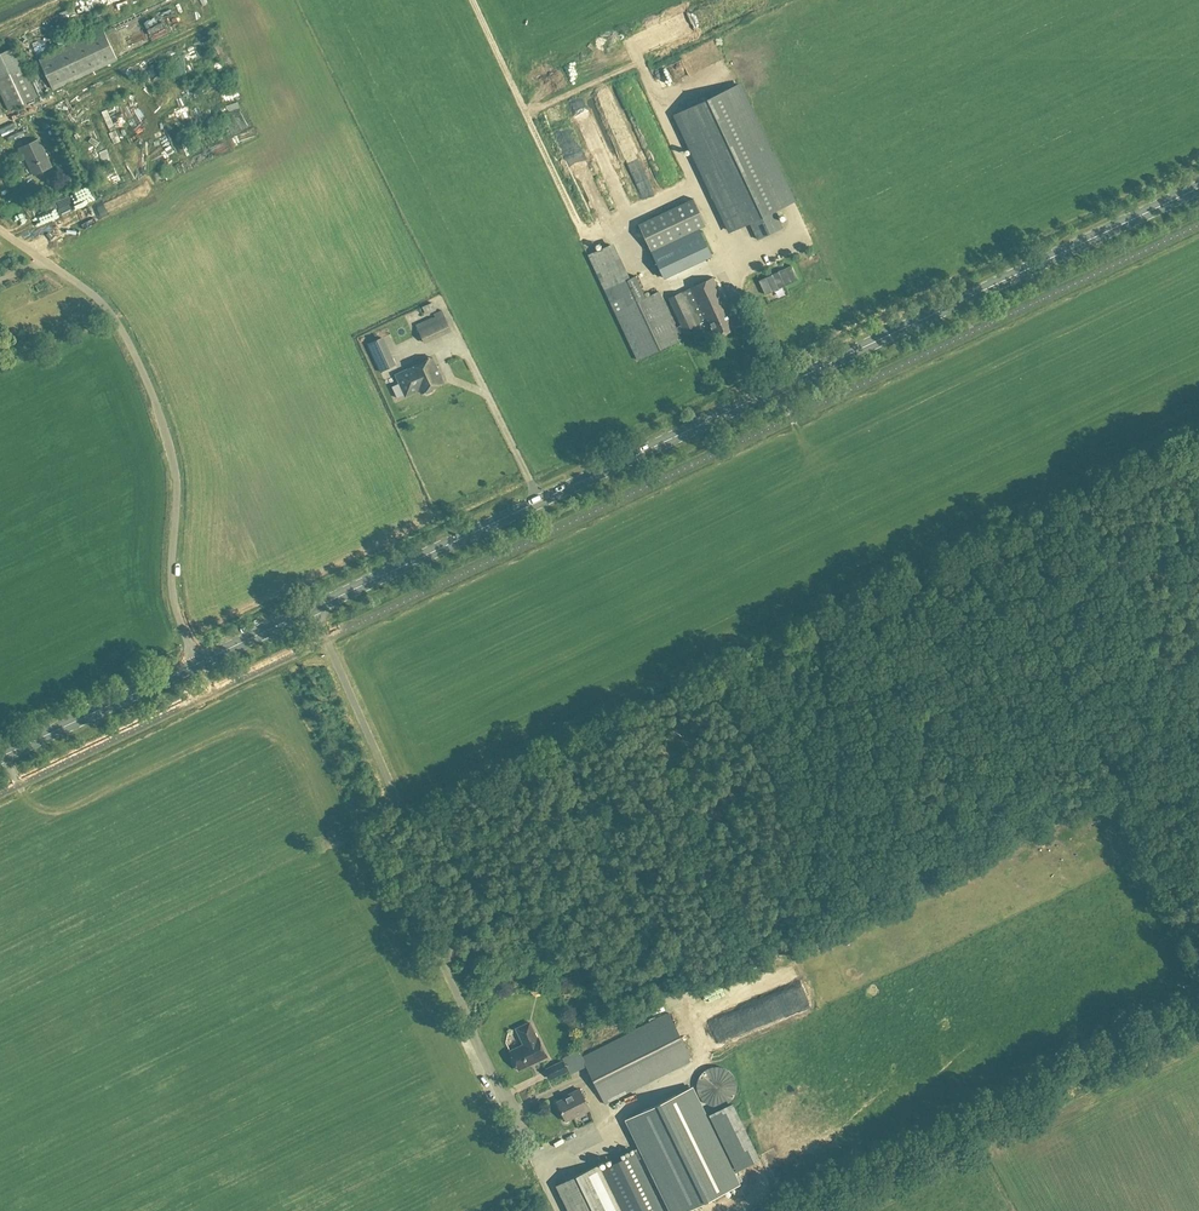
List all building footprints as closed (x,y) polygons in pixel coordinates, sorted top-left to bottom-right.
[(115,5),(117,11),(128,8),(126,1),(115,5)] [(117,58),(103,29),(39,58),(53,88),(117,58)] [(233,33),(222,38),(227,47),(237,42),(233,33)] [(59,37),(54,38),(58,49),(63,47),(59,37)] [(39,41),(28,46),(35,58),(45,53),(39,41)] [(203,54),(210,48),(206,42),(199,49),(203,54)] [(14,46),(0,53),(0,90),(9,109),(37,95),(14,46)] [(145,70),(150,86),(188,74),(186,69),(193,67),(191,62),(186,64),(183,54),(167,59),(168,63),(145,70)] [(741,83),(673,115),(728,233),(750,224),(758,240),(783,228),(776,211),(797,201),(741,83)] [(182,120),(193,117),(192,111),(180,113),(182,120)] [(251,127),(242,131),(244,137),(253,134),(251,127)] [(111,142),(121,138),(118,130),(108,134),(111,142)] [(51,166),(39,138),(19,147),(22,155),(25,154),(34,174),(51,166)] [(219,155),(230,150),(226,142),(215,147),(219,155)] [(176,177),(173,167),(157,171),(160,181),(176,177)] [(119,188),(103,196),(106,203),(122,195),(119,188)] [(139,198),(121,205),(124,211),(141,204),(139,198)] [(706,224),(693,198),(639,224),(651,250),(706,224)] [(81,207),(85,217),(98,213),(94,202),(81,207)] [(120,208),(67,238),(72,246),(124,216),(120,208)] [(684,267),(672,240),(651,250),(663,277),(684,267)] [(676,326),(659,291),(646,297),(636,275),(627,279),(610,244),(589,254),(638,359),(682,338),(679,332),(684,330),(709,318),(717,335),(735,327),(727,310),(729,308),(713,275),(668,297),(681,324),(676,326)] [(685,267),(662,279),(665,286),(688,273),(685,267)] [(436,309),(433,302),(423,306),(426,314),(436,309)] [(451,329),(445,316),(418,329),(425,342),(451,329)] [(444,382),(441,376),(432,357),(410,367),(410,368),(396,374),(406,396),(420,389),(422,393),(424,392),(427,393),(433,391),(434,387),(444,382)] [(540,989),(530,992),(532,999),(542,996),(540,989)] [(692,1059),(677,1027),(669,1012),(582,1056),(579,1049),(562,1057),(570,1074),(587,1066),(605,1102),(692,1059)] [(542,1060),(535,1043),(531,1035),(532,1035),(529,1027),(516,1033),(519,1041),(520,1041),(523,1048),(508,1055),(516,1072),(542,1060)] [(563,1060),(552,1066),(546,1068),(551,1080),(569,1072),(563,1060)] [(693,1085),(625,1119),(670,1210),(685,1210),(741,1183),(693,1085)] [(590,1108),(580,1088),(570,1093),(571,1094),(557,1101),(567,1120),(590,1108)] [(585,1134),(594,1131),(592,1122),(582,1125),(585,1134)] [(638,1147),(634,1149),(636,1152),(639,1158),(642,1156),(638,1147)] [(636,1152),(601,1169),(599,1164),(556,1185),(568,1210),(665,1210),(639,1158),(636,1152)] [(544,1210),(549,1210),(552,1209),(541,1194),(536,1198),(544,1210)]
